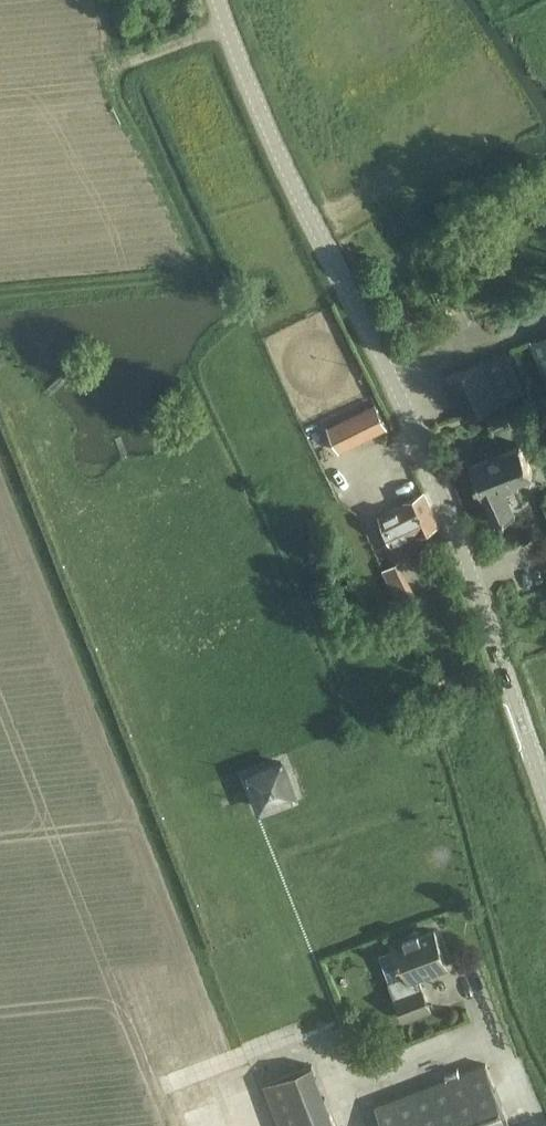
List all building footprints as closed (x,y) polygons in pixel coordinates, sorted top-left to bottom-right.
[(545,375),(545,332),(531,338),(545,375)] [(505,350),(447,376),(464,416),(523,391),(505,350)] [(375,404),(327,426),(339,453),(387,431),(375,404)] [(501,411),(485,418),(491,433),(507,426),(501,411)] [(520,444),(469,466),(482,495),(484,494),(496,521),(495,521),(496,523),(532,507),(530,501),(524,504),(514,481),(533,473),(520,444)] [(393,545),(438,526),(424,493),(379,513),(393,545)] [(381,563),(402,605),(413,598),(394,560),(391,561),(389,558),(381,563)] [(280,762),(249,774),(261,805),(292,794),(280,762)] [(419,932),(398,940),(390,943),(403,975),(389,980),(403,1018),(430,1008),(418,977),(447,966),(439,946),(441,946),(435,930),(421,936),(419,932)] [(282,1125),(338,1125),(315,1065),(266,1085),(282,1125)] [(465,1073),(375,1107),(383,1125),(509,1125),(486,1065),(465,1073)]
